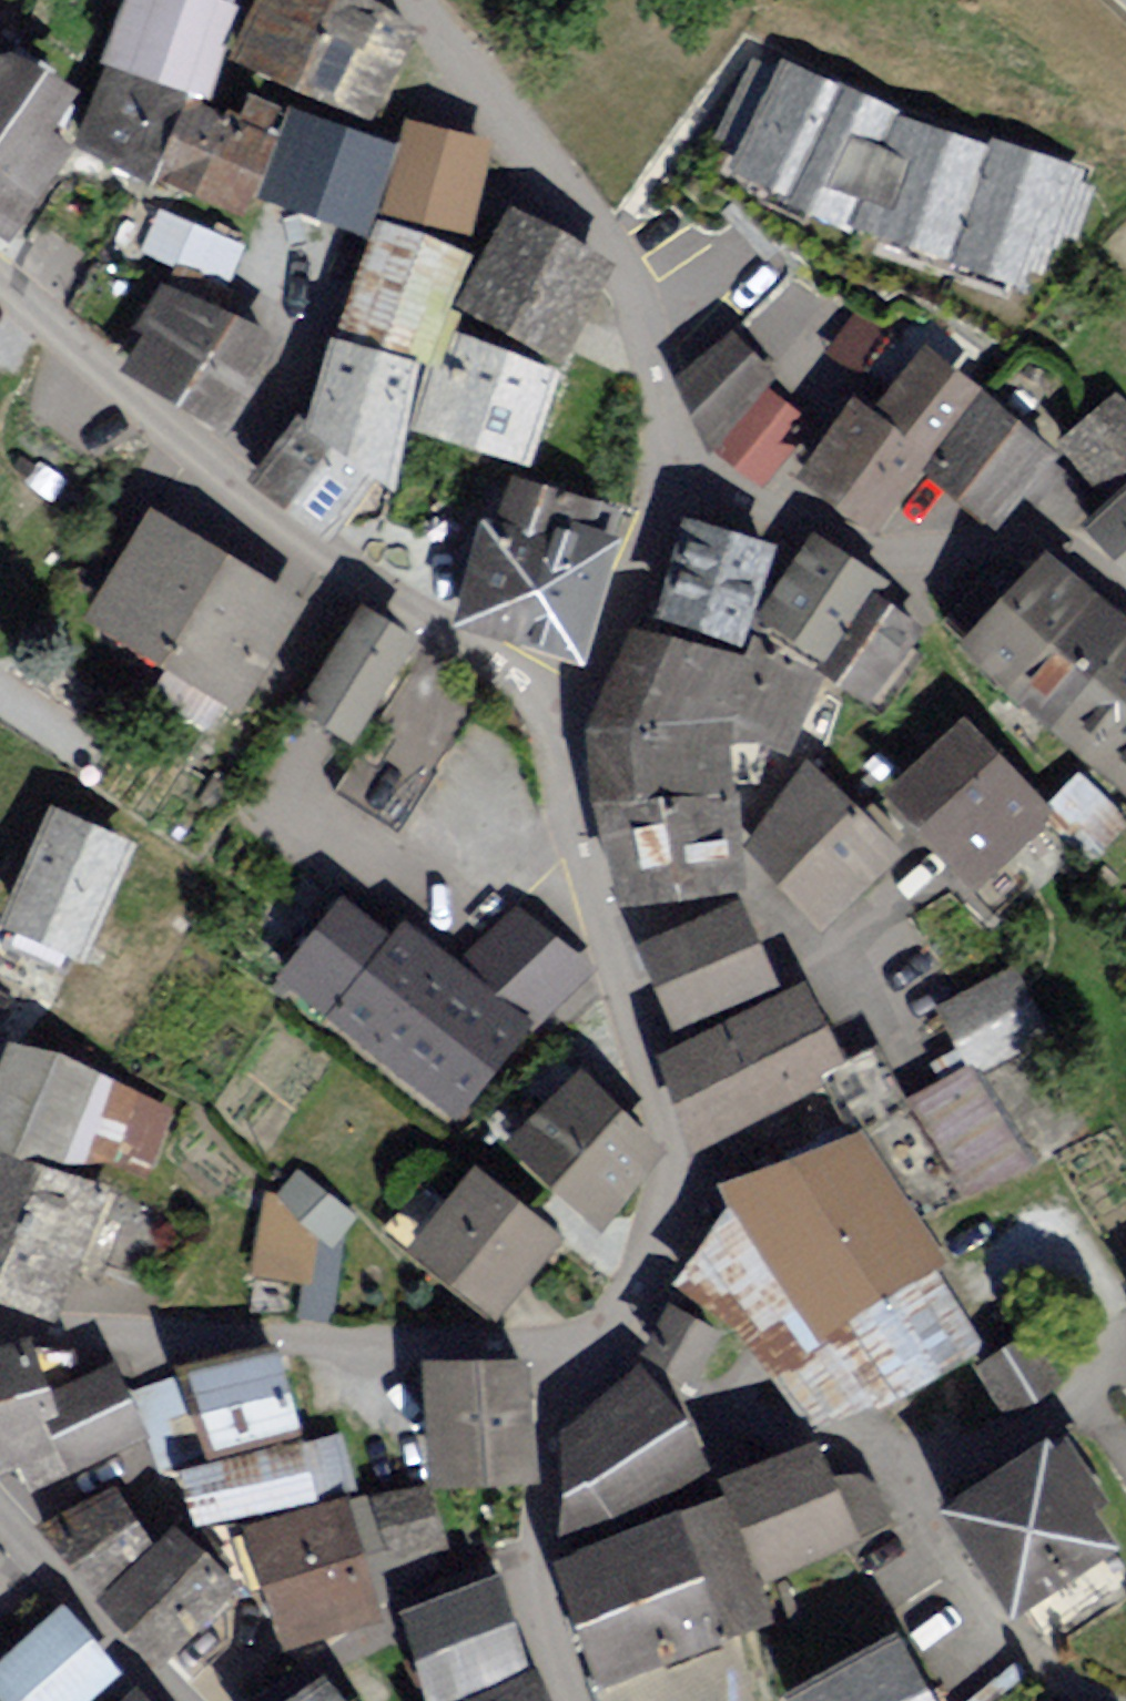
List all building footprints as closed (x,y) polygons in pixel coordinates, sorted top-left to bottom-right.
[(114,63),(223,99),(251,13),(241,8),(245,0),(136,0),(114,63)] [(384,0),(273,0),(246,62),(387,125),(433,23),(384,0)] [(758,36),(710,157),(1030,280),(1099,166),(758,36)] [(28,245),(90,149),(82,144),(101,95),(63,68),(0,42),(0,226),(28,245)] [(202,98),(112,68),(101,95),(82,144),(90,149),(171,181),(187,138),(199,108),(202,98)] [(403,147),(302,113),(290,142),(199,108),(187,138),(284,178),(272,202),(374,241),(403,147)] [(413,128),(394,216),(487,236),(506,148),(413,128)] [(272,202),(284,178),(187,138),(171,181),(263,221),(272,202)] [(519,215),(470,308),(577,364),(626,270),(519,215)] [(244,248),(161,216),(143,261),(226,294),(244,248)] [(481,262),(388,225),(346,330),(440,366),(481,262)] [(296,335),(169,286),(141,333),(152,337),(132,370),(234,434),(279,378),(296,335)] [(665,366),(722,458),(772,393),(781,382),(721,322),(665,366)] [(577,374),(471,336),(440,433),(546,471),(577,374)] [(342,344),(324,422),(400,476),(420,479),(436,371),(342,344)] [(933,350),(889,409),(940,453),(990,398),(933,350)] [(772,393),(722,458),(764,493),(814,428),(772,393)] [(861,403),(805,482),(881,535),(937,456),(861,403)] [(1066,450),(1107,502),(1125,487),(1125,410),(1122,406),(1066,450)] [(997,409),(936,478),(1006,540),(1067,471),(997,409)] [(314,414),(263,479),(344,543),(396,478),(324,422),(314,414)] [(498,517),(469,620),(588,666),(640,518),(523,478),(510,520),(498,517)] [(316,603),(158,510),(99,619),(181,667),(163,695),(226,730),(243,706),(254,712),(316,603)] [(1101,533),(1125,561),(1125,511),(1101,533)] [(785,549),(691,521),(662,621),(756,648),(785,549)] [(826,546),(773,622),(853,677),(906,602),(826,546)] [(970,650),(1125,791),(1125,626),(1052,559),(970,650)] [(906,602),(853,677),(842,693),(883,722),(940,643),(906,602)] [(365,734),(432,638),(383,604),(316,700),(365,734)] [(592,798),(621,913),(752,891),(746,789),(744,742),(792,766),(825,683),(765,656),(756,665),(642,633),(597,729),(592,798)] [(413,680),(337,798),(406,841),(481,723),(413,680)] [(989,733),(899,809),(974,899),(1064,823),(989,733)] [(811,766),(755,850),(828,934),(908,858),(811,766)] [(51,796),(0,908),(0,916),(81,954),(135,834),(51,796)] [(594,979),(518,913),(475,961),(412,915),(405,924),(357,891),(283,985),(471,1140),(594,979)] [(753,904),(648,945),(684,1034),(789,993),(753,904)] [(1015,973),(939,1012),(972,1075),(1047,1037),(1015,973)] [(815,988),(670,1061),(699,1161),(859,1090),(815,988)] [(17,1042),(0,1089),(0,1147),(132,1192),(140,1174),(157,1180),(178,1114),(17,1042)] [(972,1072),(908,1105),(963,1211),(1027,1178),(972,1072)] [(588,1081),(518,1159),(590,1223),(660,1145),(588,1081)] [(739,1214),(683,1289),(750,1345),(809,1431),(989,1351),(942,1276),(952,1270),(865,1136),(726,1192),(739,1214)] [(73,1332),(123,1205),(0,1157),(0,1303),(73,1332)] [(486,1170),(422,1248),(514,1323),(578,1245),(486,1170)] [(363,1221),(304,1173),(277,1205),(316,1237),(340,1257),(363,1221)] [(316,1237),(277,1205),(265,1276),(315,1284),(316,1237)] [(331,1332),(340,1257),(319,1253),(315,1284),(309,1332),(331,1332)] [(679,1310),(651,1355),(705,1389),(733,1344),(679,1310)] [(985,1373),(1013,1425),(1070,1394),(1042,1342),(985,1373)] [(25,1476),(38,1502),(159,1442),(126,1369),(68,1389),(46,1346),(0,1361),(0,1484),(25,1476)] [(287,1350),(193,1379),(219,1467),(315,1438),(287,1350)] [(542,1369),(440,1374),(446,1497),(548,1492),(542,1369)] [(650,1375),(570,1440),(578,1503),(572,1554),(627,1531),(719,1481),(650,1375)] [(963,1515),(1030,1617),(1125,1553),(1125,1515),(1076,1441),(963,1515)] [(314,1452),(191,1477),(202,1532),(326,1507),(314,1452)] [(833,1460),(738,1495),(772,1584),(867,1549),(833,1460)] [(121,1490),(45,1530),(102,1597),(158,1545),(121,1490)] [(431,1491),(375,1507),(393,1569),(450,1552),(431,1491)] [(358,1505),(246,1537),(284,1662),(392,1630),(358,1505)] [(733,1506),(562,1575),(599,1692),(726,1652),(786,1632),(733,1506)] [(188,1530),(108,1602),(173,1672),(252,1600),(188,1530)] [(433,1700),(497,1700),(544,1681),(516,1583),(409,1619),(433,1700)] [(71,1613),(0,1675),(0,1695),(5,1700),(108,1700),(131,1681),(71,1613)] [(807,1700),(934,1700),(905,1648),(807,1700)] [(599,1692),(601,1700),(745,1700),(726,1652),(599,1692)] [(297,1700),(358,1700),(337,1672),(297,1700)] [(544,1681),(497,1700),(556,1700),(544,1681)]
